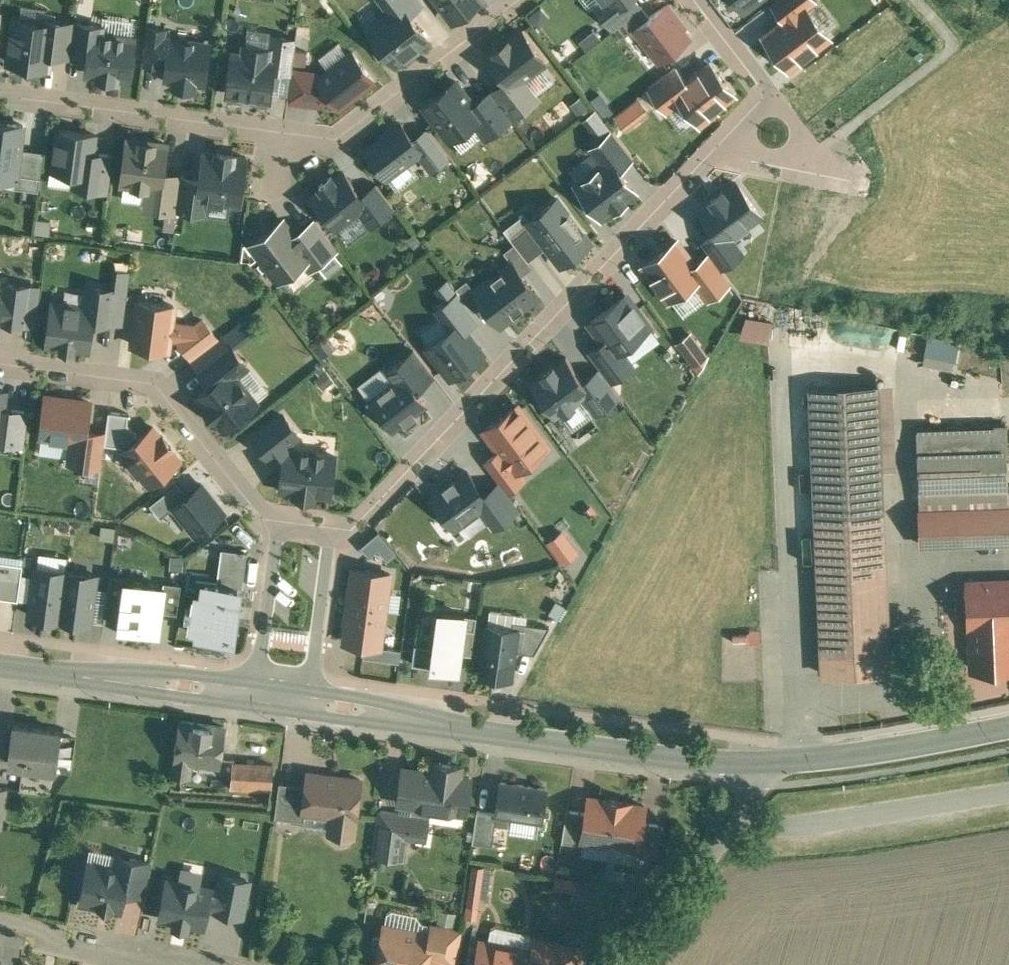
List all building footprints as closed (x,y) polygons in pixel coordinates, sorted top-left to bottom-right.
[(365,25),(394,64),(428,39),(407,10),(399,0),(398,0),(389,7),(365,25)] [(407,10),(419,0),(399,0),(407,10)] [(452,16),(474,0),(440,0),(452,16)] [(640,0),(626,0),(611,11),(602,0),(601,0),(594,6),(613,30),(614,29),(642,8),(644,6),(640,0)] [(611,11),(626,0),(602,0),(611,11)] [(774,3),(785,17),(808,0),(777,0),(774,3)] [(648,16),(631,29),(632,30),(657,63),(693,37),(667,2),(648,16)] [(803,7),(766,35),(788,64),(825,36),(803,7)] [(648,16),(642,8),(614,29),(621,38),(632,30),(631,29),(648,16)] [(41,22),(14,19),(8,61),(49,66),(51,53),(55,24),(53,24),(53,19),(42,18),(41,22)] [(75,22),(53,19),(53,24),(55,24),(51,53),(71,55),(75,22)] [(101,26),(75,22),(71,55),(88,58),(92,32),(100,33),(101,26)] [(522,23),(485,51),(505,77),(509,84),(522,74),(547,57),(522,23)] [(166,29),(149,26),(149,28),(147,28),(143,60),(144,60),(144,62),(161,64),(161,62),(165,37),(166,29)] [(100,33),(92,32),(88,58),(87,72),(98,73),(98,76),(116,79),(117,76),(128,77),(134,38),(100,33)] [(296,38),(272,35),(270,35),(270,36),(270,37),(268,48),(276,49),(273,70),(291,72),(292,67),(296,38)] [(209,43),(165,37),(161,62),(167,63),(166,77),(175,79),(174,85),(194,88),(195,81),(204,82),(209,43)] [(268,48),(247,45),(246,45),(246,46),(246,47),(245,55),(241,54),(232,53),(227,92),(269,98),(269,96),(273,70),(276,49),(268,48)] [(327,71),(319,77),(333,95),(339,103),(372,77),(352,51),(327,71)] [(737,94),(709,58),(684,77),(669,88),(680,103),(699,129),(720,113),(717,109),(737,94)] [(669,88),(684,77),(676,65),(647,88),(666,114),(680,103),(669,88)] [(319,77),(327,71),(292,67),(291,72),(288,97),(323,102),(333,95),(319,77)] [(509,84),(505,77),(489,89),(510,117),(539,95),(522,74),(509,84)] [(456,82),(426,104),(449,134),(471,118),(479,112),(471,102),(456,82)] [(489,89),(471,102),(479,112),(471,118),(484,136),(510,117),(489,89)] [(14,179),(15,171),(17,147),(20,121),(0,119),(0,178),(14,179)] [(402,120),(367,146),(389,174),(417,153),(424,148),(413,133),(402,120)] [(422,126),(413,133),(424,148),(417,153),(429,168),(445,157),(422,126)] [(612,154),(622,167),(634,158),(611,128),(587,146),(600,163),(612,154)] [(95,134),(59,129),(54,170),(76,173),(90,175),(93,153),(95,134)] [(167,144),(128,139),(122,182),(150,186),(161,187),(163,173),(167,144)] [(41,149),(17,147),(15,171),(39,174),(41,149)] [(249,154),(202,147),(198,176),(194,200),(208,201),(242,206),(249,154)] [(113,155),(93,153),(90,175),(76,173),(75,186),(109,191),(113,155)] [(600,163),(573,183),(601,220),(639,191),(622,167),(612,154),(600,163)] [(331,176),(319,185),(322,188),(312,196),(336,227),(359,209),(367,203),(361,194),(344,172),(334,179),(331,176)] [(163,173),(161,187),(150,186),(147,208),(177,212),(177,210),(182,176),(163,173)] [(182,174),(182,176),(177,210),(206,214),(208,201),(194,200),(198,176),(182,174)] [(738,180),(698,211),(714,231),(724,244),(731,239),(764,213),(738,180)] [(395,208),(376,183),(361,194),(367,203),(359,209),(372,226),(395,208)] [(527,218),(524,220),(544,247),(559,267),(594,241),(559,194),(527,218)] [(527,260),(544,247),(524,220),(527,218),(523,213),(503,228),(515,243),(527,260)] [(315,220),(294,235),(310,255),(309,256),(316,265),(337,248),(315,220)] [(283,221),(252,244),(279,279),(309,256),(310,255),(294,235),(283,221)] [(724,244),(714,231),(700,241),(708,252),(721,268),(741,253),(731,239),(724,244)] [(679,237),(639,266),(666,303),(694,283),(706,274),(696,260),(679,237)] [(527,260),(515,243),(504,251),(509,258),(511,257),(523,273),(532,267),(527,260)] [(708,252),(696,260),(706,274),(694,283),(707,300),(731,283),(721,268),(708,252)] [(509,258),(471,286),(484,303),(501,325),(540,296),(523,273),(511,257),(509,258)] [(457,290),(473,311),(484,303),(471,286),(466,279),(455,287),(457,290)] [(2,318),(2,319),(23,322),(29,286),(7,283),(5,294),(2,318)] [(116,289),(91,286),(88,307),(93,308),(92,319),(112,322),(112,320),(124,321),(127,292),(116,291),(116,289)] [(433,308),(449,329),(461,320),(468,328),(480,319),(473,311),(457,290),(433,308)] [(632,290),(599,313),(616,337),(623,348),(627,345),(656,325),(632,290)] [(178,339),(195,325),(171,322),(174,305),(139,300),(133,344),(168,349),(169,338),(178,339)] [(88,307),(53,302),(52,315),(48,318),(47,330),(49,334),(48,343),(62,344),(62,346),(74,348),(74,346),(88,348),(92,319),(93,308),(88,307)] [(740,335),(766,340),(770,320),(744,315),(740,335)] [(195,325),(178,339),(191,356),(216,337),(203,319),(195,325)] [(449,329),(425,347),(450,379),(486,352),(468,328),(461,320),(449,329)] [(229,346),(222,337),(193,359),(201,369),(199,370),(211,384),(230,369),(234,374),(246,364),(231,345),(229,346)] [(623,348),(616,337),(602,346),(621,373),(639,361),(627,345),(623,348)] [(403,371),(417,389),(434,375),(413,348),(386,368),(394,378),(403,371)] [(591,390),(566,356),(555,365),(553,363),(540,372),(542,374),(531,382),(555,416),(563,411),(564,412),(576,403),(575,402),(591,390)] [(234,374),(230,369),(211,384),(198,395),(207,405),(205,406),(214,418),(216,417),(224,427),(256,402),(234,374)] [(394,378),(367,398),(393,431),(428,404),(417,389),(403,371),(394,378)] [(877,385),(811,388),(816,514),(882,511),(877,385)] [(90,402),(46,396),(41,435),(72,439),(69,461),(82,463),(86,429),(90,402)] [(547,447),(517,405),(484,429),(515,470),(547,447)] [(3,407),(0,426),(0,441),(24,444),(29,411),(3,407)] [(285,446),(295,447),(291,442),(303,432),(286,409),(254,433),(271,456),(278,451),(284,460),(285,446)] [(122,448),(137,436),(127,423),(128,413),(108,410),(106,432),(104,443),(120,445),(122,448)] [(119,450),(148,487),(183,459),(154,423),(137,436),(122,448),(119,450)] [(1005,424),(916,427),(918,490),(998,487),(1008,487),(1005,424)] [(106,432),(86,429),(82,463),(87,463),(101,465),(104,443),(106,432)] [(284,460),(282,490),(333,494),(337,451),(295,447),(285,446),(284,460)] [(101,465),(87,463),(85,477),(99,479),(101,465)] [(489,501),(467,471),(455,480),(453,477),(442,485),(444,488),(433,496),(434,499),(455,528),(489,502),(489,501)] [(204,482),(176,503),(197,532),(226,510),(204,482)] [(919,510),(920,543),(1008,540),(1008,507),(1008,487),(998,487),(999,507),(919,510)] [(882,511),(816,514),(822,674),(888,672),(882,511)] [(544,541),(562,563),(579,550),(562,527),(544,541)] [(379,530),(363,543),(371,553),(378,547),(388,558),(397,551),(379,530)] [(247,552),(221,548),(217,584),(238,587),(238,589),(242,589),(247,552)] [(17,600),(23,563),(0,559),(0,597),(17,600)] [(57,620),(63,566),(30,562),(24,616),(57,620)] [(96,569),(63,566),(57,620),(90,623),(96,569)] [(356,572),(352,606),(385,610),(389,576),(356,572)] [(170,579),(126,573),(120,625),(164,630),(170,579)] [(103,602),(117,603),(119,576),(108,575),(107,589),(96,588),(93,621),(102,622),(103,602)] [(968,581),(971,669),(1008,667),(1008,579),(968,581)] [(217,584),(206,583),(204,595),(197,594),(192,629),(208,631),(207,637),(231,640),(233,626),(237,626),(241,599),(237,598),(238,589),(238,587),(217,584)] [(385,610),(352,606),(348,637),(381,642),(385,610)] [(438,646),(436,665),(466,668),(472,610),(443,606),(438,646)] [(549,626),(514,621),(513,629),(517,629),(514,650),(534,653),(549,626)] [(513,629),(488,625),(481,673),(510,677),(514,650),(517,629),(513,629)] [(415,662),(436,665),(438,646),(417,644),(415,662)] [(225,728),(179,722),(172,776),(189,778),(191,760),(220,764),(225,728)] [(60,732),(13,726),(8,764),(55,770),(60,732)] [(273,765),(233,762),(231,789),(271,791),(273,765)] [(461,767),(434,763),(432,773),(404,768),(399,803),(414,805),(429,807),(464,813),(469,778),(459,777),(461,767)] [(360,779),(316,773),(314,787),(306,786),(303,811),(304,811),(332,815),(329,832),(353,835),(360,779)] [(306,786),(279,782),(274,817),(303,821),(304,811),(303,811),(306,786)] [(546,788),(501,782),(496,813),(496,815),(509,816),(541,821),(546,788)] [(603,799),(589,797),(586,813),(582,839),(583,839),(610,843),(617,799),(603,797),(603,799)] [(631,801),(617,799),(610,843),(636,847),(638,847),(642,822),(644,806),(630,803),(631,801)] [(429,807),(414,805),(413,815),(427,817),(429,807)] [(398,813),(378,810),(373,854),(404,858),(407,838),(394,837),(398,813)] [(586,813),(566,810),(561,841),(582,845),(583,839),(582,839),(586,813)] [(496,813),(477,811),(472,842),(492,845),(495,824),(507,826),(509,816),(496,815),(496,813)] [(413,815),(398,813),(394,837),(407,838),(424,841),(427,817),(413,815)] [(661,825),(642,822),(638,847),(636,847),(636,853),(656,856),(661,825)] [(149,862),(119,855),(116,868),(128,871),(124,891),(142,895),(149,862)] [(116,868),(89,863),(81,901),(99,905),(99,906),(100,906),(100,905),(111,907),(111,908),(112,908),(112,907),(120,909),(124,891),(128,871),(116,868)] [(476,864),(471,905),(484,907),(489,865),(476,864)] [(221,885),(216,884),(214,898),(224,900),(223,906),(246,911),(253,876),(224,870),(221,885)] [(171,875),(164,915),(209,924),(214,898),(216,884),(171,875)] [(460,930),(432,924),(430,934),(432,934),(427,956),(455,961),(460,930)] [(403,929),(401,926),(394,925),(391,926),(384,925),(382,938),(376,937),(373,939),(371,949),(373,952),(379,953),(376,964),(426,964),(427,956),(432,934),(430,934),(403,929)] [(535,938),(532,951),(533,951),(530,964),(563,964),(567,944),(535,938)] [(480,941),(479,946),(475,949),(473,958),(475,963),(475,964),(530,964),(533,951),(532,951),(480,941)]
